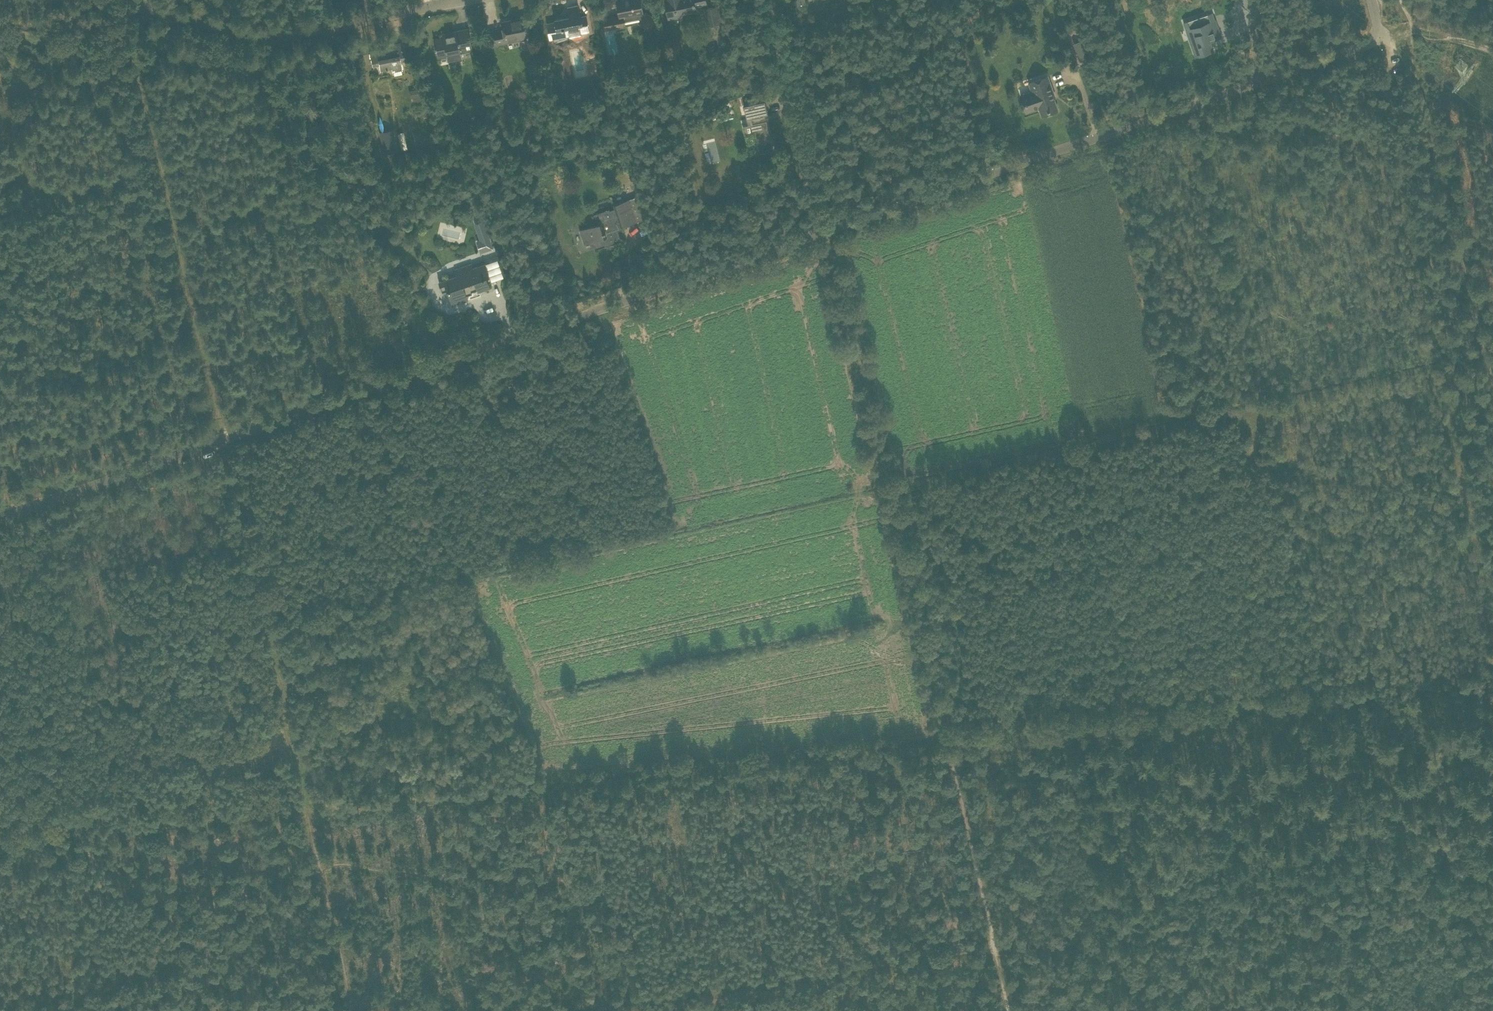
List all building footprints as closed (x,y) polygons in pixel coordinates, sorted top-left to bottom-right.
[(641,0),(620,0),(616,1),(619,15),(611,17),(613,28),(626,26),(625,19),(639,17),(642,18),(640,22),(650,28),(656,18),(646,12),(645,13),(644,13),(641,0)] [(706,3),(706,0),(665,0),(669,16),(696,10),(695,5),(706,3)] [(586,15),(580,16),(578,4),(568,6),(569,16),(554,18),(555,21),(547,22),(550,39),(589,32),(586,15)] [(722,21),(718,5),(704,8),(708,25),(722,21)] [(1215,19),(1214,19),(1212,12),(1183,22),(1186,30),(1192,28),(1195,37),(1189,39),(1196,57),(1214,51),(1210,41),(1216,39),(1212,29),(1218,27),(1215,19)] [(529,37),(525,17),(502,22),(504,29),(488,32),(491,45),(529,37)] [(461,52),(473,50),(468,28),(443,34),(444,37),(435,39),(439,58),(448,56),(449,60),(462,57),(461,52)] [(400,61),(407,59),(403,42),(389,45),(390,49),(370,53),(372,65),(379,64),(380,69),(391,67),(392,71),(402,68),(400,61)] [(594,54),(586,56),(588,67),(596,65),(594,54)] [(1053,93),(1047,76),(1029,82),(1032,92),(1021,96),(1023,102),(1026,112),(1039,107),(1042,115),(1057,109),(1052,94),(1053,93)] [(600,78),(598,85),(606,88),(608,81),(600,78)] [(755,131),(758,143),(771,140),(765,114),(768,113),(765,100),(744,105),(747,119),(751,117),(753,123),(749,124),(751,132),(755,131)] [(397,151),(393,129),(379,132),(383,153),(397,151)] [(647,218),(640,196),(614,204),(615,207),(594,213),(598,223),(580,229),(585,244),(592,241),(595,249),(622,240),(617,227),(621,226),(647,218)] [(488,220),(474,222),(479,251),(492,249),(488,220)] [(486,276),(489,275),(485,263),(473,267),(471,263),(454,269),(457,275),(439,281),(442,292),(447,290),(452,305),(468,300),(467,295),(472,293),(472,291),(477,289),(478,291),(490,287),(486,276)]
